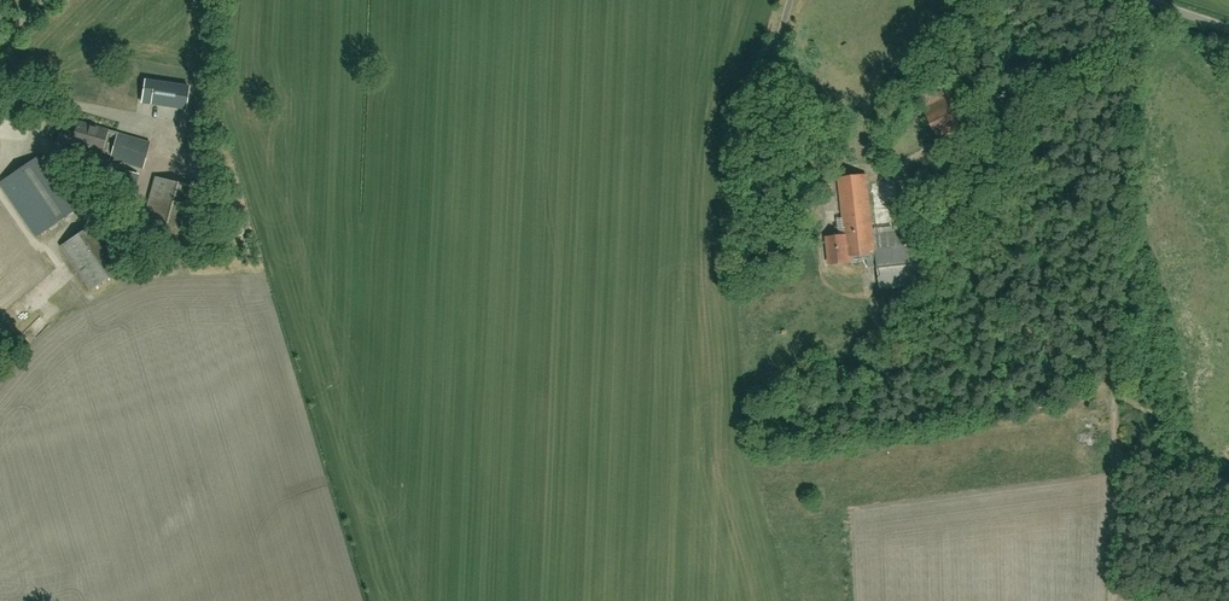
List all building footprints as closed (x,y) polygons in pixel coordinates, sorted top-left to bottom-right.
[(145,80),(142,103),(186,109),(189,87),(145,80)] [(923,109),(930,125),(938,141),(975,123),(967,107),(959,90),(923,109)] [(78,122),(75,134),(61,130),(58,141),(72,145),(70,150),(99,158),(100,152),(111,155),(110,160),(143,169),(150,143),(107,130),(107,131),(78,122)] [(951,152),(950,172),(963,173),(965,154),(951,152)] [(37,237),(78,208),(41,154),(0,183),(0,184),(37,237)] [(124,171),(119,189),(133,193),(138,175),(124,171)] [(895,226),(872,229),(866,175),(838,178),(844,227),(845,227),(846,236),(826,238),(829,264),(849,262),(849,256),(876,253),(880,290),(933,283),(928,243),(921,244),(919,230),(904,232),(904,230),(896,231),(895,226)] [(139,235),(184,247),(200,190),(155,177),(139,235)] [(91,226),(60,247),(90,291),(120,271),(91,226)]
